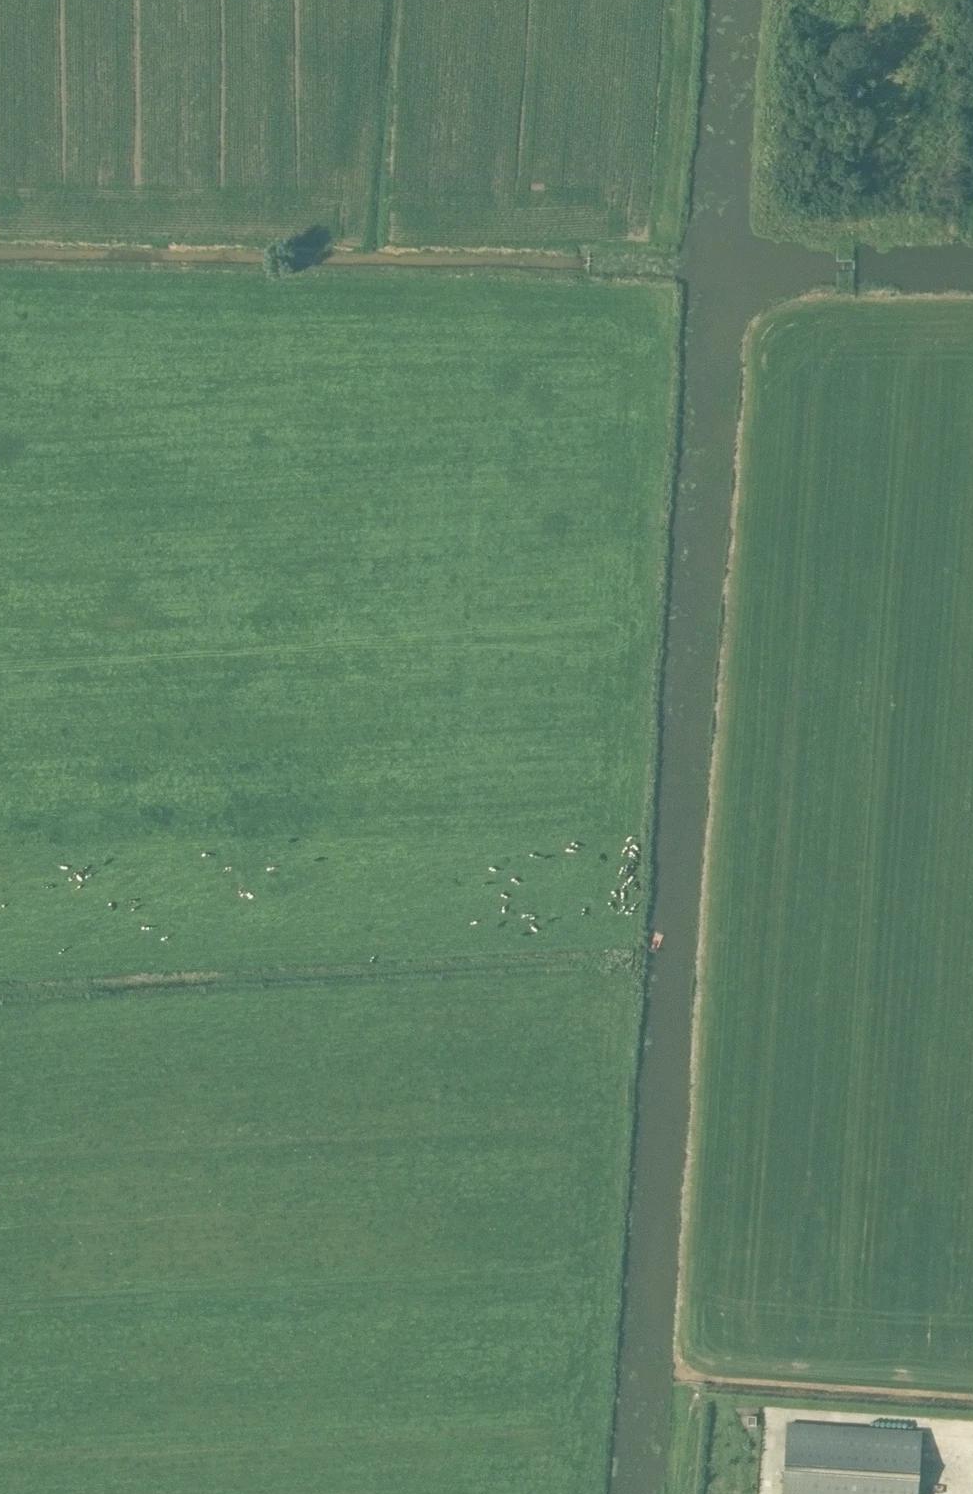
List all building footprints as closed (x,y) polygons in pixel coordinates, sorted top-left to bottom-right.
[(782,1493),(918,1493),(922,1433),(786,1424),(782,1493)]
